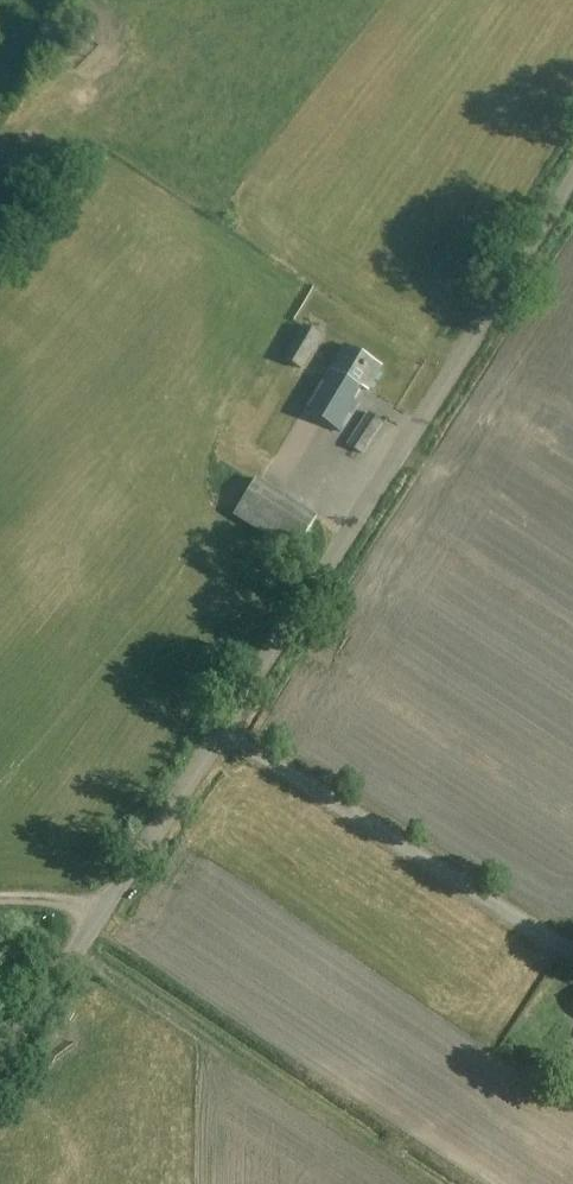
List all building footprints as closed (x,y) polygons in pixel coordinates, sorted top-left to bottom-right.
[(323,336),(305,325),(285,359),(303,370),(323,336)] [(368,392),(382,368),(345,346),(331,369),(305,411),(287,400),(258,450),(285,466),(293,453),(307,461),(328,425),(341,433),(366,391),(368,392)] [(384,422),(369,411),(348,444),(363,454),(384,422)] [(320,517),(259,478),(235,516),(296,555),(320,517)]
